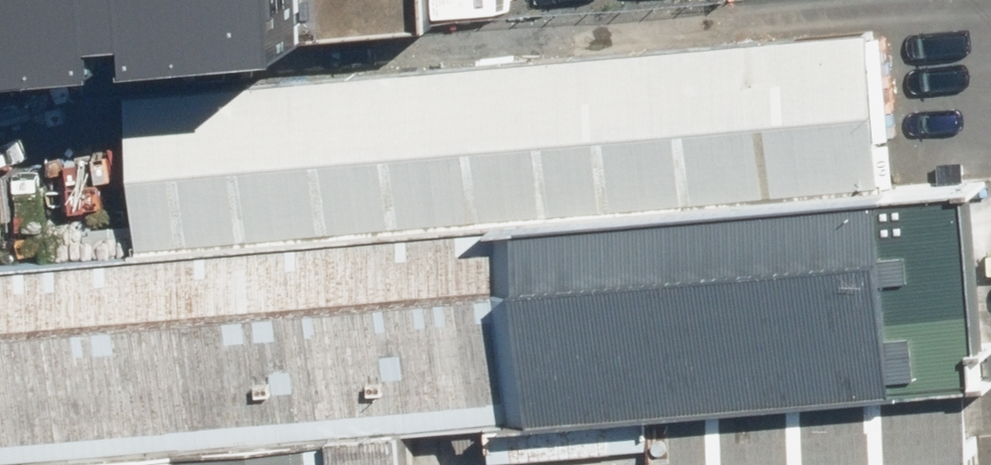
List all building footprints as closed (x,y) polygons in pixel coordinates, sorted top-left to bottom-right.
[(335,21),(334,0),(0,0),(0,37),(335,21)] [(889,188),(875,30),(129,95),(143,253),(889,188)] [(0,265),(0,464),(25,464),(178,452),(341,437),(501,423),(660,410),(906,388),(889,188),(143,253),(0,265)] [(665,464),(982,464),(975,382),(906,388),(660,410),(665,464)] [(501,423),(504,464),(665,464),(660,410),(501,423)] [(343,464),(504,464),(501,423),(341,437),(343,464)] [(341,437),(178,452),(179,464),(343,464),(341,437)] [(178,452),(25,464),(179,464),(178,452)]
